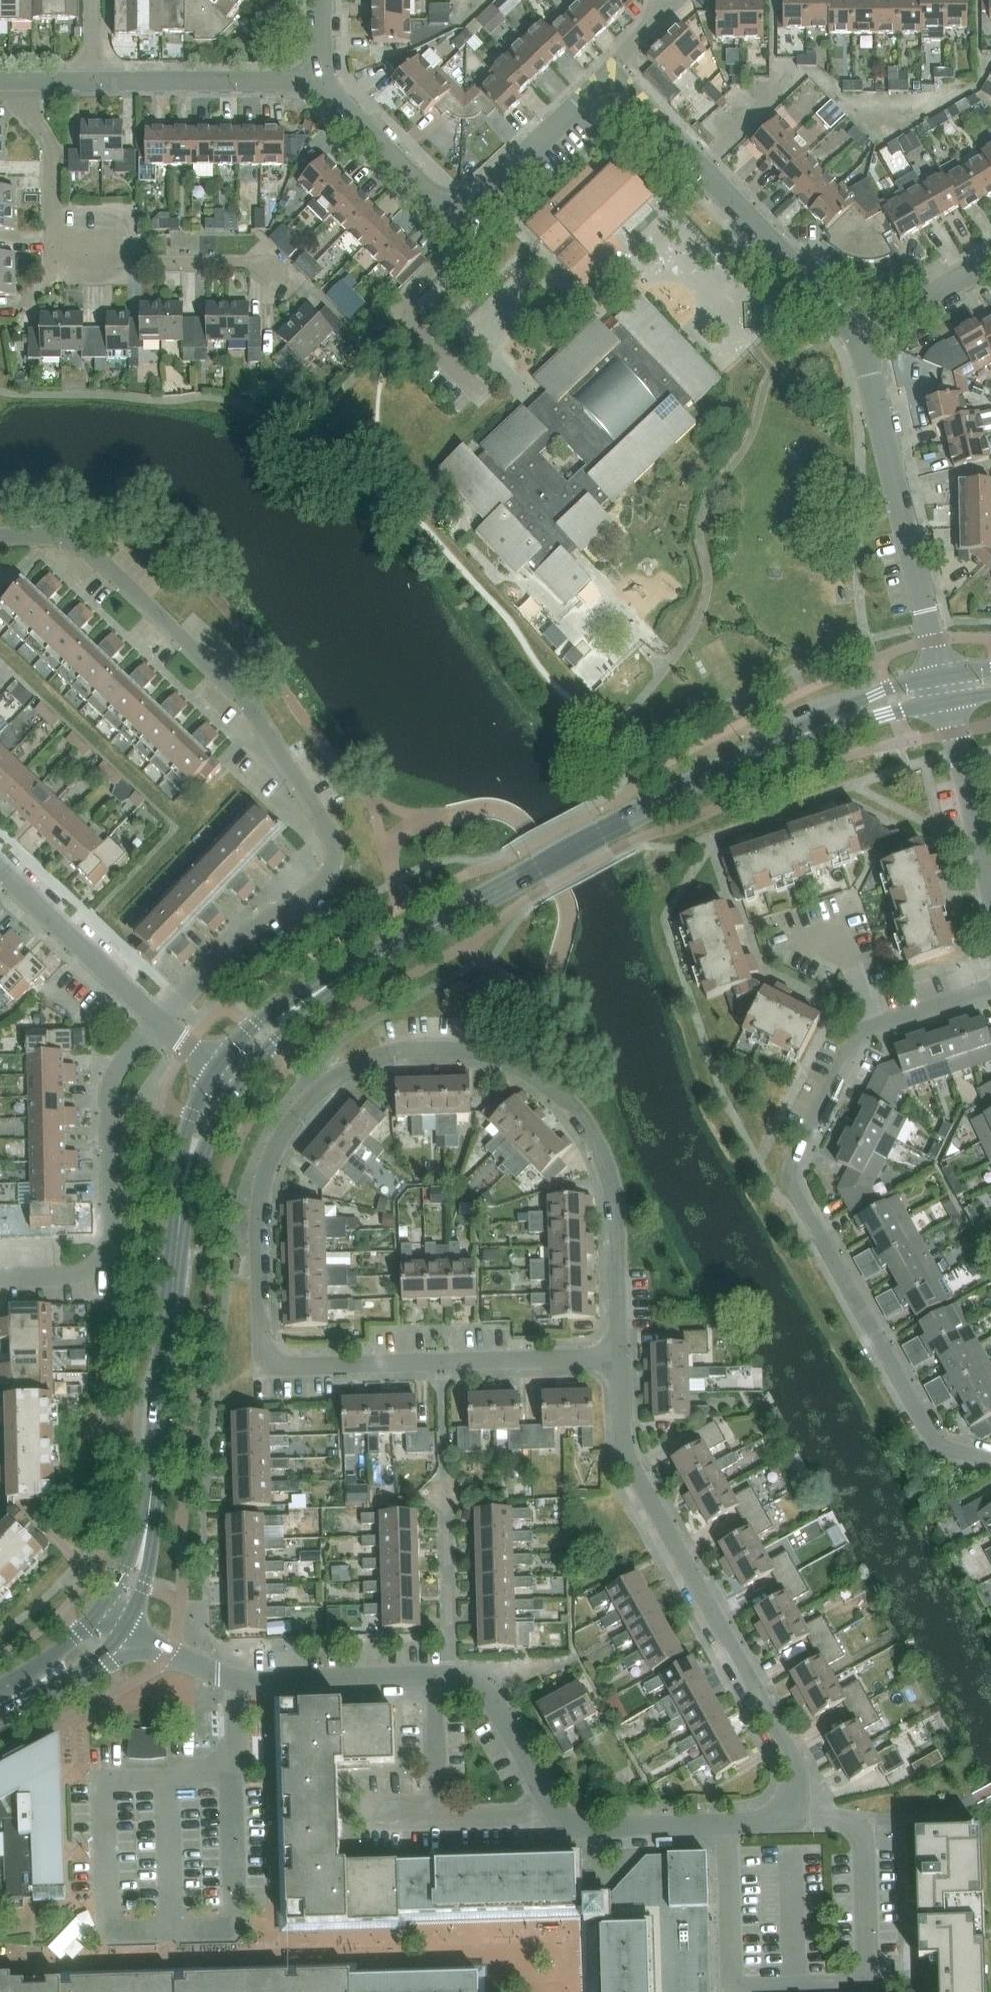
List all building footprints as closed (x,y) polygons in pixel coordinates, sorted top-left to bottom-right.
[(9,0),(0,0),(0,23),(9,23),(9,0)] [(32,0),(9,0),(9,23),(33,23),(33,20),(32,20),(32,0)] [(55,0),(32,0),(32,20),(33,20),(55,20),(55,0)] [(55,20),(77,20),(79,20),(79,0),(55,0),(55,20)] [(139,0),(115,0),(115,37),(139,37),(139,0)] [(139,37),(163,37),(163,33),(162,33),(162,0),(139,0),(139,37)] [(162,33),(163,33),(185,33),(185,0),(162,0),(162,33)] [(185,33),(195,33),(195,40),(216,40),(232,24),(228,20),(244,4),(240,0),(185,0),(185,33)] [(374,20),(409,20),(409,0),(373,0),(374,20)] [(492,6),(500,14),(502,16),(519,0),(498,0),(492,6)] [(614,0),(584,0),(583,1),(607,27),(624,11),(614,0)] [(807,0),(783,0),(783,14),(783,29),(807,29),(807,0)] [(807,29),(829,29),(829,0),(807,0),(807,29)] [(829,29),(829,34),(852,34),(852,0),(829,0),(829,29)] [(852,34),(875,34),(875,0),(852,0),(852,34)] [(875,34),(898,34),(898,0),(875,0),(875,34)] [(921,29),(921,0),(898,0),(898,34),(921,34),(921,29)] [(921,29),(943,29),(943,0),(921,0),(921,29)] [(943,29),(967,29),(967,0),(943,0),(943,29)] [(982,12),(990,12),(990,0),(982,0),(982,12)] [(607,27),(583,1),(566,17),(591,43),(607,27)] [(716,39),(740,39),(740,3),(716,3),(716,39)] [(763,3),(740,3),(740,39),(763,39),(763,3)] [(430,14),(439,14),(449,14),(449,5),(430,5),(430,14)] [(484,28),(500,14),(492,6),(477,20),(484,28)] [(439,24),(439,19),(439,14),(430,14),(430,24),(439,24)] [(439,14),(439,19),(439,24),(449,24),(449,14),(439,14)] [(566,50),(565,50),(574,59),(591,43),(566,17),(550,32),(549,33),(566,50)] [(374,20),(374,43),(409,43),(409,20),(374,20)] [(549,33),(550,32),(542,24),(525,40),(549,66),(565,50),(566,50),(549,33)] [(682,27),(665,43),(689,69),(706,53),(682,27)] [(466,30),(459,37),(466,44),(473,38),(466,30)] [(459,37),(452,44),(459,51),(466,44),(459,37)] [(549,66),(525,40),(508,55),(533,81),(549,66)] [(648,60),(654,66),(643,76),(671,104),(681,94),(673,85),(689,69),(665,43),(648,60)] [(386,62),(399,76),(392,83),(408,100),(434,75),(434,74),(412,52),(386,62)] [(533,81),(508,55),(491,71),(516,97),(517,97),(533,81)] [(797,57),(797,67),(807,67),(807,57),(797,57)] [(807,57),(807,67),(817,67),(817,57),(807,57)] [(730,67),(730,77),(740,77),(740,67),(730,67)] [(750,67),(740,67),(740,77),(750,77),(750,67)] [(424,116),(433,108),(442,117),(447,112),(448,113),(450,115),(453,117),(455,118),(458,119),(459,119),(462,120),(464,120),(465,96),(455,86),(450,91),(441,82),(446,77),(439,69),(434,74),(434,75),(408,100),(424,116)] [(898,69),(888,69),(888,92),(898,92),(898,82),(898,69)] [(920,79),(943,79),(943,69),(934,69),(934,70),(920,70),(920,79)] [(953,69),(943,69),(943,79),(954,79),(953,69)] [(487,118),(488,117),(496,109),(504,118),(522,102),(517,97),(516,97),(491,71),(491,72),(491,71),(484,78),(489,83),(480,92),(475,86),(465,96),(464,120),(467,120),(469,120),(472,119),(474,118),(475,118),(478,116),(479,115),(482,113),(487,118)] [(843,92),(852,92),(852,82),(843,82),(843,92)] [(852,82),(852,92),(863,92),(863,82),(852,82)] [(898,82),(898,92),(908,92),(908,82),(898,82)] [(989,97),(990,93),(990,87),(985,83),(980,92),(989,97)] [(702,91),(709,98),(716,91),(710,84),(702,91)] [(716,91),(709,98),(716,105),(723,98),(716,91)] [(966,100),(971,109),(980,104),(975,95),(966,100)] [(845,116),(830,101),(823,108),(816,114),(831,129),(845,116)] [(944,113),(935,118),(940,127),(949,122),(944,113)] [(921,138),(940,127),(935,118),(916,129),(921,138)] [(768,160),(794,136),(777,119),(751,143),(768,160)] [(69,151),(69,174),(84,174),(89,174),(89,162),(102,162),(102,122),(81,122),(81,151),(69,151)] [(135,151),(123,151),(123,122),(102,122),(102,162),(115,162),(115,174),(135,174),(135,151)] [(854,142),(861,134),(855,127),(847,134),(854,142)] [(140,160),(139,160),(139,182),(156,182),(156,166),(169,166),(169,130),(145,130),(146,150),(146,160),(140,160)] [(169,130),(169,166),(192,166),(192,130),(169,130)] [(192,130),(192,166),(194,166),(194,178),(213,178),(213,166),(215,166),(215,130),(192,130)] [(215,130),(215,166),(237,166),(237,130),(215,130)] [(237,130),(237,166),(260,166),(260,130),(237,130)] [(284,166),(284,158),(284,151),(284,146),(284,136),(284,130),(260,130),(260,166),(284,166)] [(905,154),(919,146),(912,133),(905,137),(898,142),(902,149),(905,154)] [(861,134),(854,142),(861,149),(868,142),(861,134)] [(284,146),(284,151),(297,151),(299,151),(305,137),(284,136),(284,146)] [(768,160),(783,177),(805,156),(806,156),(810,153),(794,136),(768,160)] [(892,155),(900,150),(895,141),(887,146),(892,155)] [(981,153),(984,158),(984,157),(990,169),(990,147),(981,153)] [(783,177),(779,180),(795,197),(821,172),(806,156),(805,156),(783,177)] [(984,158),(964,169),(982,200),(990,195),(990,169),(984,157),(984,158)] [(304,178),(298,183),(314,200),(315,200),(340,174),(323,158),(321,160),(304,178)] [(596,176),(588,169),(558,198),(555,201),(551,204),(527,227),(564,267),(583,287),(623,249),(612,237),(653,199),(618,162),(608,172),(600,180),(596,176)] [(982,200),(964,169),(945,180),(960,207),(959,207),(962,211),(982,200)] [(821,172),(795,197),(811,214),(837,189),(836,188),(821,172)] [(69,174),(69,183),(84,183),(84,174),(69,174)] [(307,207),(323,224),(331,216),(356,191),(340,174),(315,200),(307,207)] [(945,180),(942,175),(922,187),(940,218),(959,207),(960,207),(945,180)] [(826,230),(823,233),(829,239),(827,245),(838,253),(841,255),(844,257),(847,258),(852,260),(857,261),(863,262),(868,262),(874,262),(879,261),(884,259),(889,257),(894,255),(884,237),(868,210),(880,203),(866,180),(848,191),(842,184),(836,188),(837,189),(811,214),(826,230)] [(940,218),(922,187),(903,198),(902,198),(920,229),(940,218)] [(0,188),(0,209),(14,209),(14,188),(0,188)] [(356,191),(331,216),(347,232),(372,207),(356,191)] [(868,210),(884,237),(894,231),(900,241),(920,229),(902,198),(903,198),(899,192),(890,197),(893,203),(883,210),(881,206),(880,203),(868,210)] [(289,198),(283,196),(279,206),(285,208),(289,198)] [(216,230),(226,230),(226,206),(216,206),(216,219),(216,230)] [(372,207),(347,232),(363,248),(389,223),(372,207)] [(14,230),(14,209),(0,209),(0,230),(14,230)] [(255,210),(255,220),(265,220),(265,210),(255,210)] [(206,230),(216,230),(216,219),(206,219),(206,230)] [(159,230),(169,230),(169,220),(159,220),(159,230)] [(169,220),(169,230),(179,230),(179,220),(169,220)] [(255,220),(255,230),(265,230),(265,220),(255,220)] [(389,223),(363,248),(379,264),(405,239),(389,223)] [(283,225),(276,232),(283,239),(288,234),(290,232),(283,225)] [(276,232),(269,239),(276,246),(283,239),(276,232)] [(283,239),(276,246),(288,258),(300,247),(288,234),(283,239)] [(405,239),(379,264),(396,281),(421,255),(405,239)] [(306,253),(294,265),(304,275),(316,263),(306,253)] [(0,254),(0,275),(14,275),(14,254),(0,254)] [(417,271),(426,262),(421,256),(411,265),(417,271)] [(316,263),(304,275),(308,278),(312,282),(324,270),(316,263)] [(14,296),(14,275),(0,275),(0,296),(14,296)] [(342,280),(326,297),(330,300),(337,307),(344,300),(348,296),(353,291),(351,289),(343,281),(342,280)] [(344,300),(337,307),(344,314),(349,320),(361,308),(348,296),(344,300)] [(682,409),(691,401),(694,405),(720,381),(670,329),(640,297),(616,321),(615,321),(618,325),(610,333),(606,329),(597,320),(596,321),(587,329),(534,379),(547,393),(527,411),(524,407),(481,448),(486,453),(478,461),(464,447),(463,446),(440,469),(438,470),(487,522),(486,523),(477,531),(517,574),(527,564),(530,561),(539,570),(536,573),(566,605),(591,581),(569,557),(577,549),(580,552),(612,521),(600,507),(609,499),(612,502),(627,488),(695,423),(682,409)] [(128,319),(129,349),(139,349),(142,349),(142,341),(162,341),(161,304),(140,304),(140,319),(137,319),(129,319),(128,319)] [(161,304),(162,341),(181,341),(181,349),(183,349),(194,349),(195,349),(194,319),(185,319),(182,319),(182,304),(161,304)] [(202,319),(194,319),(195,349),(208,349),(208,341),(228,341),(228,304),(207,304),(207,319),(202,319)] [(228,304),(228,341),(248,341),(248,349),(261,349),(261,319),(260,319),(251,319),(249,319),(249,304),(228,304)] [(347,329),(326,307),(317,316),(307,306),(292,320),(318,347),(332,333),(338,338),(347,329)] [(60,351),(62,351),(62,314),(41,314),(41,329),(39,329),(29,329),(28,329),(29,359),(42,359),(60,359),(60,351)] [(95,359),(95,329),(83,329),(83,314),(62,314),(62,351),(82,351),(82,359),(95,359)] [(95,329),(95,359),(107,359),(129,359),(129,349),(128,319),(129,319),(129,314),(128,314),(107,314),(107,329),(105,329),(95,329)] [(371,326),(378,333),(385,326),(378,319),(371,326)] [(304,361),(318,347),(292,320),(277,335),(287,345),(279,354),(300,376),(309,366),(304,361)] [(978,327),(977,328),(990,351),(990,320),(978,327)] [(951,351),(950,352),(953,358),(951,360),(948,363),(946,365),(945,367),(943,370),(965,379),(977,372),(973,366),(984,360),(987,366),(990,364),(990,351),(977,328),(978,327),(975,323),(955,335),(961,346),(951,351)] [(129,349),(129,359),(137,359),(139,359),(139,349),(129,349)] [(194,362),(194,349),(183,349),(183,363),(194,363),(194,362)] [(208,349),(195,349),(194,349),(194,362),(208,362),(208,349)] [(261,349),(248,349),(248,363),(261,363),(261,349)] [(935,387),(938,399),(926,402),(932,425),(943,423),(943,422),(973,415),(973,414),(971,405),(964,406),(961,395),(968,393),(965,379),(943,370),(943,371),(942,374),(941,377),(941,379),(941,381),(942,383),(942,385),(935,387)] [(984,388),(975,384),(971,393),(980,397),(984,388)] [(943,423),(949,444),(983,436),(978,413),(973,414),(973,415),(943,422),(943,423)] [(989,459),(983,436),(949,444),(954,467),(989,459)] [(956,505),(990,504),(990,481),(955,482),(956,505)] [(956,528),(990,527),(990,504),(956,505),(956,528)] [(985,565),(990,559),(990,527),(956,528),(957,551),(974,551),(974,555),(985,565)] [(49,575),(45,580),(51,586),(56,581),(53,578),(51,576),(49,575)] [(0,607),(0,620),(10,629),(25,644),(41,659),(57,674),(72,689),(88,704),(104,719),(119,734),(135,749),(151,764),(166,779),(182,794),(194,782),(202,789),(206,785),(221,768),(217,764),(213,761),(213,760),(182,731),(151,701),(135,686),(120,671),(88,641),(73,626),(57,611),(25,580),(21,584),(19,587),(0,607)] [(45,580),(40,585),(46,591),(51,586),(45,580)] [(56,581),(51,586),(57,592),(62,587),(61,586),(58,583),(56,581)] [(40,585),(35,590),(41,596),(46,591),(40,585)] [(51,586),(46,591),(53,597),(57,592),(51,586)] [(46,591),(41,596),(48,602),(53,597),(46,591)] [(81,605),(76,610),(82,616),(87,611),(85,608),(82,606),(81,605)] [(76,610),(71,615),(77,621),(82,616),(76,610)] [(87,611),(82,616),(89,622),(94,617),(92,616),(89,613),(87,611)] [(71,615),(66,620),(73,626),(77,621),(71,615)] [(82,616),(77,621),(84,627),(89,622),(82,616)] [(77,621),(73,626),(79,632),(84,627),(77,621)] [(543,635),(550,642),(560,633),(553,625),(543,635)] [(560,633),(550,642),(558,649),(567,640),(560,633)] [(112,634),(107,639),(113,646),(118,641),(116,638),(113,636),(112,634)] [(107,639),(102,645),(109,651),(113,646),(107,639)] [(118,641),(113,646),(120,652),(125,647),(123,645),(121,643),(118,641)] [(102,645),(97,650),(104,656),(109,651),(102,645)] [(113,646),(109,651),(115,657),(120,652),(113,646)] [(565,657),(574,667),(584,658),(574,648),(565,657)] [(109,651),(104,656),(110,662),(115,657),(109,651)] [(143,665),(138,670),(145,676),(150,671),(147,668),(145,666),(143,665)] [(138,670),(134,675),(140,681),(145,676),(138,670)] [(150,671),(145,676),(151,682),(156,677),(155,676),(152,673),(150,671)] [(134,675),(129,680),(135,686),(140,681),(134,675)] [(145,676),(140,681),(147,687),(151,682),(145,676)] [(140,681),(135,686),(142,692),(147,687),(140,681)] [(21,686),(12,695),(23,705),(31,696),(21,686)] [(174,694),(170,699),(176,706),(181,700),(178,698),(176,696),(174,694)] [(170,699),(165,704),(171,711),(176,706),(170,699)] [(181,700),(176,706),(183,712),(187,707),(186,705),(183,703),(181,700)] [(44,718),(50,712),(41,703),(35,710),(44,718)] [(165,704),(160,709),(166,716),(171,711),(165,704)] [(176,706),(171,711),(178,717),(183,712),(176,706)] [(171,711),(166,716),(173,722),(178,717),(171,711)] [(50,712),(44,718),(53,727),(60,721),(50,712)] [(206,724),(201,729),(207,735),(212,730),(209,728),(207,725),(206,724)] [(201,729),(196,734),(203,740),(207,735),(201,729)] [(212,730),(207,735),(214,742),(219,737),(218,735),(214,732),(212,730)] [(75,748),(82,742),(72,733),(66,740),(75,748)] [(196,734),(191,739),(198,746),(203,740),(196,734)] [(207,735),(203,740),(209,747),(213,743),(214,742),(207,735)] [(203,740),(198,746),(204,752),(209,747),(203,740)] [(82,742),(75,748),(85,757),(91,750),(82,742)] [(9,755),(0,747),(0,764),(9,755)] [(0,795),(24,770),(9,755),(0,764),(0,795)] [(107,778),(113,772),(104,763),(97,769),(107,778)] [(0,795),(16,810),(40,785),(24,770),(0,795)] [(113,772),(107,778),(115,786),(116,787),(122,780),(113,772)] [(16,810),(32,825),(56,800),(40,785),(16,810)] [(129,800),(130,800),(138,808),(145,802),(135,793),(129,800)] [(32,825),(48,840),(72,815),(56,800),(32,825)] [(142,912),(126,928),(139,940),(132,947),(152,967),(160,959),(174,943),(189,928),(204,912),(219,896),(234,881),(249,865),(264,849),(272,841),(279,834),(280,833),(279,833),(276,830),(247,802),(231,818),(222,828),(216,834),(201,849),(186,865),(171,881),(156,896),(142,912)] [(835,804),(819,809),(822,819),(838,814),(835,804)] [(724,857),(722,861),(726,873),(729,875),(727,878),(728,881),(732,883),(730,887),(734,899),(738,901),(805,880),(803,875),(861,855),(860,853),(871,850),(882,828),(880,822),(868,815),(860,818),(857,808),(845,811),(847,817),(788,836),(790,841),(733,859),(731,854),(724,857)] [(48,840),(64,855),(87,830),(72,815),(48,840)] [(64,855),(78,869),(79,870),(103,845),(102,844),(87,830),(64,855)] [(883,865),(881,866),(900,924),(895,925),(908,966),(953,952),(952,950),(947,952),(935,915),(940,913),(920,854),(926,852),(922,841),(912,844),(909,837),(897,831),(891,833),(880,855),(883,865)] [(752,836),(735,842),(739,852),(755,847),(752,836)] [(79,870),(78,869),(77,870),(95,887),(126,854),(109,838),(102,844),(103,845),(79,870)] [(138,839),(133,844),(137,849),(142,844),(138,839)] [(270,843),(264,850),(269,854),(276,848),(270,843)] [(276,848),(269,854),(274,859),(281,853),(276,848)] [(264,850),(258,856),(263,861),(269,854),(264,850)] [(281,853),(274,859),(279,864),(281,862),(285,859),(286,858),(281,853)] [(269,854),(263,861),(268,866),(274,859),(269,854)] [(943,873),(938,857),(928,860),(933,876),(943,873)] [(274,859),(268,866),(273,871),(274,870),(278,866),(279,864),(274,859)] [(241,874),(234,881),(239,886),(246,879),(241,874)] [(246,879),(239,886),(244,890),(251,884),(246,879)] [(234,881),(228,887),(233,892),(239,886),(234,881)] [(251,884),(244,890),(250,895),(252,893),(255,890),(256,889),(251,884)] [(239,886),(233,892),(238,897),(244,890),(239,886)] [(244,890),(238,897),(243,902),(244,901),(248,897),(250,895),(244,890)] [(211,905),(204,912),(210,917),(216,910),(211,905)] [(725,905),(681,920),(707,999),(726,993),(733,1016),(747,1023),(743,1032),(799,1060),(820,1019),(819,1018),(816,1023),(758,993),(760,988),(750,983),(745,985),(720,908),(726,906),(725,905)] [(216,910),(210,917),(215,922),(221,915),(216,910)] [(743,927),(738,910),(727,914),(733,930),(743,927)] [(204,912),(198,918),(203,923),(210,917),(204,912)] [(221,915),(215,922),(220,927),(222,924),(225,921),(226,920),(221,915)] [(210,917),(203,923),(208,928),(215,922),(210,917)] [(215,922),(208,928),(214,933),(215,932),(218,929),(220,927),(215,922)] [(960,940),(954,924),(944,927),(949,943),(960,940)] [(17,937),(11,931),(2,940),(0,938),(0,955),(17,937)] [(1,986),(25,961),(23,960),(15,952),(24,943),(17,937),(0,955),(0,986),(1,986)] [(181,937),(175,943),(180,948),(186,942),(181,937)] [(186,942),(180,948),(185,953),(191,946),(186,942)] [(175,943),(168,950),(174,955),(180,948),(175,943)] [(191,946),(185,953),(190,958),(192,955),(195,952),(196,951),(191,946)] [(180,948),(174,955),(179,959),(185,953),(180,948)] [(0,986),(0,987),(16,1002),(47,969),(30,953),(23,960),(25,961),(1,986),(0,986)] [(185,953),(179,959),(184,964),(185,963),(188,960),(190,958),(185,953)] [(748,976),(758,973),(753,956),(743,960),(748,976)] [(787,1002),(792,993),(776,985),(772,995),(787,1002)] [(987,1032),(983,1019),(970,1024),(968,1018),(958,1021),(973,1066),(990,1060),(990,1030),(987,1032)] [(973,1066),(958,1021),(949,1024),(951,1030),(939,1034),(951,1073),(973,1066)] [(27,1055),(28,1055),(28,1054),(66,1053),(66,1054),(72,1054),(71,1031),(26,1032),(27,1055)] [(951,1073),(939,1034),(927,1038),(925,1032),(915,1035),(930,1081),(951,1073)] [(894,1048),(898,1061),(879,1067),(899,1090),(930,1081),(915,1035),(905,1039),(907,1044),(894,1048)] [(28,1054),(28,1055),(28,1076),(76,1074),(75,1066),(66,1066),(66,1054),(66,1053),(28,1054)] [(899,1090),(879,1067),(869,1086),(895,1098),(899,1090)] [(458,1080),(444,1080),(446,1136),(456,1136),(456,1116),(471,1115),(469,1079),(468,1072),(463,1072),(463,1074),(458,1074),(458,1080)] [(446,1136),(444,1080),(431,1081),(431,1075),(425,1075),(425,1073),(420,1073),(420,1081),(422,1117),(436,1116),(436,1137),(446,1136)] [(28,1076),(29,1097),(67,1096),(66,1084),(76,1084),(76,1074),(28,1076)] [(422,1117),(420,1081),(407,1081),(407,1076),(401,1076),(401,1074),(396,1074),(396,1082),(397,1118),(412,1117),(412,1137),(423,1137),(422,1117)] [(978,1089),(983,1101),(990,1097),(990,1083),(978,1089)] [(905,1145),(915,1126),(906,1118),(889,1110),(895,1098),(869,1086),(859,1107),(864,1110),(858,1121),(895,1140),(905,1145)] [(533,1116),(532,1115),(523,1106),(527,1102),(523,1098),(525,1097),(521,1093),(516,1098),(515,1098),(507,1106),(498,1097),(481,1114),(500,1133),(485,1148),(492,1155),(507,1141),(533,1116)] [(29,1097),(29,1119),(77,1118),(77,1109),(67,1109),(67,1096),(29,1097)] [(983,1101),(989,1113),(971,1121),(982,1142),(990,1138),(990,1097),(983,1101)] [(344,1111),(335,1121),(362,1145),(377,1159),(384,1151),(369,1137),(386,1117),(368,1101),(360,1110),(351,1103),(345,1098),(342,1102),(343,1104),(340,1108),(344,1111)] [(532,1115),(533,1116),(507,1141),(517,1151),(502,1165),(509,1172),(549,1133),(540,1123),(544,1119),(540,1115),(541,1114),(538,1110),(532,1115)] [(362,1145),(335,1121),(329,1116),(326,1120),(327,1122),(324,1126),(328,1129),(319,1140),(362,1176),(368,1169),(353,1155),(362,1145)] [(29,1119),(30,1141),(68,1140),(68,1127),(77,1127),(77,1118),(29,1119)] [(895,1140),(858,1121),(853,1132),(847,1129),(843,1139),(885,1160),(895,1140)] [(945,1140),(952,1126),(944,1122),(937,1136),(945,1140)] [(549,1133),(509,1172),(516,1179),(531,1165),(549,1184),(567,1167),(558,1159),(567,1151),(567,1150),(572,1145),(568,1141),(567,1143),(563,1139),(559,1143),(549,1133)] [(982,1142),(990,1162),(990,1138),(982,1142)] [(837,1162),(849,1168),(838,1189),(871,1188),(885,1160),(843,1139),(838,1148),(843,1150),(837,1162)] [(30,1141),(30,1162),(78,1161),(78,1152),(68,1153),(68,1140),(30,1141)] [(362,1176),(319,1140),(310,1150),(306,1146),(303,1150),(301,1149),(298,1153),(303,1158),(312,1166),(304,1175),(322,1191),(340,1171),(355,1184),(362,1176)] [(935,1160),(942,1146),(934,1142),(927,1156),(935,1160)] [(30,1162),(31,1184),(69,1183),(69,1170),(79,1170),(78,1161),(30,1162)] [(949,1183),(956,1179),(949,1165),(941,1169),(949,1183)] [(368,1169),(362,1176),(368,1180),(374,1173),(368,1169)] [(956,1179),(949,1183),(956,1196),(964,1192),(956,1179)] [(31,1184),(31,1204),(31,1206),(77,1205),(77,1204),(79,1204),(79,1195),(70,1196),(69,1183),(31,1184)] [(871,1188),(838,1189),(848,1208),(874,1194),(871,1188)] [(448,1195),(448,1189),(440,1189),(432,1189),(432,1199),(448,1199),(448,1195)] [(874,1194),(848,1208),(860,1229),(866,1226),(872,1237),(908,1217),(896,1196),(880,1205),(874,1194)] [(528,1213),(529,1223),(585,1221),(584,1208),(590,1208),(590,1202),(592,1202),(592,1197),(584,1197),(548,1198),(549,1213),(528,1213)] [(381,1198),(378,1210),(385,1212),(389,1200),(381,1198)] [(951,1219),(958,1215),(951,1201),(943,1206),(951,1219)] [(31,1206),(31,1204),(30,1204),(31,1228),(77,1227),(77,1205),(31,1206)] [(289,1217),(289,1230),(346,1229),(345,1218),(325,1219),(324,1204),(288,1205),(288,1206),(281,1206),(281,1212),(283,1211),(283,1217),(289,1217)] [(971,1223),(979,1219),(971,1205),(963,1210),(971,1223)] [(529,1222),(528,1214),(518,1214),(518,1222),(529,1222)] [(384,1215),(384,1227),(394,1227),(394,1215),(384,1215)] [(958,1215),(951,1219),(958,1232),(966,1228),(958,1215)] [(908,1217),(872,1237),(878,1248),(873,1251),(877,1260),(919,1237),(908,1217)] [(979,1219),(971,1223),(978,1237),(986,1232),(979,1219)] [(549,1233),(550,1246),(593,1245),(593,1240),(591,1240),(591,1235),(585,1235),(585,1221),(529,1223),(529,1233),(549,1233)] [(408,1227),(400,1227),(400,1237),(408,1237),(408,1227)] [(282,1250),(282,1255),(326,1253),(325,1239),(346,1239),(346,1229),(289,1230),(290,1244),(284,1244),(284,1249),(282,1250)] [(919,1237),(877,1260),(882,1269),(888,1266),(894,1277),(930,1257),(919,1237)] [(965,1246),(973,1259),(981,1255),(973,1241),(965,1246)] [(451,1299),(450,1264),(436,1264),(435,1243),(425,1244),(426,1264),(427,1300),(441,1300),(441,1305),(446,1305),(446,1307),(452,1307),(451,1299)] [(449,1243),(450,1264),(451,1299),(465,1299),(465,1304),(470,1304),(470,1306),(476,1306),(475,1299),(476,1299),(475,1263),(460,1263),(460,1243),(449,1243)] [(427,1300),(426,1264),(412,1265),(412,1244),(401,1244),(402,1265),(401,1265),(402,1301),(417,1300),(417,1306),(422,1306),(422,1308),(428,1308),(427,1300)] [(530,1261),(530,1271),(586,1269),(586,1256),(591,1256),(591,1250),(593,1250),(593,1245),(550,1246),(550,1260),(530,1261)] [(492,1250),(484,1251),(484,1262),(492,1261),(492,1250)] [(290,1265),(291,1278),(347,1277),(347,1267),(326,1267),(326,1253),(282,1255),(282,1260),(284,1259),(285,1265),(290,1265)] [(872,1255),(858,1260),(866,1280),(880,1274),(872,1255)] [(981,1255),(973,1259),(980,1273),(988,1268),(981,1255)] [(930,1257),(894,1277),(900,1288),(894,1291),(899,1300),(941,1277),(930,1257)] [(551,1294),(587,1294),(595,1293),(594,1288),(592,1288),(592,1283),(587,1283),(586,1269),(530,1271),(530,1281),(551,1281),(551,1294)] [(284,1303),(291,1302),(327,1301),(327,1287),(347,1287),(347,1277),(291,1278),(291,1292),(285,1292),(286,1297),(284,1297),(284,1303)] [(357,1277),(347,1277),(347,1287),(357,1286),(357,1277)] [(941,1277),(899,1300),(904,1309),(910,1306),(916,1318),(953,1298),(941,1277)] [(587,1294),(551,1294),(531,1295),(531,1305),(551,1304),(552,1319),(588,1318),(595,1317),(595,1312),(593,1312),(593,1307),(587,1307),(587,1294)] [(327,1301),(291,1302),(292,1316),(286,1316),(286,1321),(284,1321),(284,1327),(292,1326),(292,1327),(328,1326),(327,1311),(348,1311),(348,1300),(327,1301)] [(361,1302),(349,1302),(350,1312),(361,1311),(361,1302)] [(921,1338),(926,1347),(967,1324),(956,1303),(919,1324),(926,1335),(921,1338)] [(51,1328),(50,1305),(9,1306),(10,1319),(0,1320),(0,1329),(51,1328)] [(936,1353),(942,1364),(978,1344),(967,1324),(926,1347),(931,1356),(936,1353)] [(10,1352),(52,1351),(51,1328),(0,1329),(0,1339),(10,1338),(10,1352)] [(645,1371),(652,1371),(688,1369),(688,1355),(708,1355),(708,1332),(683,1333),(684,1345),(651,1345),(652,1360),(646,1360),(647,1365),(645,1366),(645,1371)] [(943,1378),(948,1387),(990,1364),(978,1344),(942,1364),(948,1375),(943,1378)] [(52,1374),(52,1351),(10,1352),(11,1365),(0,1365),(0,1375),(52,1374)] [(86,1351),(71,1351),(72,1361),(86,1360),(86,1351)] [(964,1404),(990,1389),(990,1367),(990,1364),(948,1387),(953,1396),(958,1393),(964,1404)] [(645,1390),(646,1394),(689,1393),(689,1379),(709,1379),(709,1377),(709,1369),(709,1368),(688,1369),(652,1371),(653,1384),(647,1384),(647,1389),(645,1390)] [(725,1369),(709,1369),(709,1377),(725,1377),(725,1369)] [(0,1375),(0,1384),(11,1384),(12,1396),(12,1397),(53,1396),(52,1374),(0,1375)] [(543,1426),(531,1426),(532,1450),(555,1449),(554,1429),(568,1429),(567,1385),(562,1385),(562,1387),(557,1387),(557,1393),(542,1393),(543,1426)] [(572,1385),(567,1385),(568,1429),(582,1428),(583,1448),(593,1448),(592,1428),(593,1428),(592,1392),(577,1392),(577,1387),(572,1387),(572,1385)] [(82,1387),(67,1387),(67,1395),(82,1395),(82,1387)] [(480,1431),(494,1431),(493,1387),(488,1388),(488,1390),(483,1390),(483,1395),(468,1396),(469,1428),(457,1428),(458,1452),(481,1452),(480,1431)] [(498,1387),(493,1387),(494,1431),(508,1430),(509,1451),(532,1450),(531,1426),(519,1426),(518,1394),(504,1395),(503,1389),(498,1389),(498,1387)] [(987,1419),(990,1426),(990,1389),(964,1404),(970,1415),(965,1418),(970,1428),(987,1419)] [(381,1398),(367,1399),(368,1435),(369,1455),(379,1455),(378,1434),(392,1434),(391,1390),(386,1391),(386,1393),(381,1393),(381,1398)] [(396,1390),(391,1390),(392,1434),(406,1434),(407,1454),(430,1453),(429,1429),(417,1430),(416,1397),(402,1398),(401,1392),(396,1392),(396,1390)] [(342,1400),(342,1404),(343,1436),(344,1436),(345,1456),(355,1455),(354,1435),(368,1435),(367,1399),(367,1391),(362,1391),(362,1393),(357,1394),(357,1399),(342,1400)] [(689,1393),(646,1394),(646,1400),(648,1399),(648,1405),(653,1405),(654,1419),(690,1418),(690,1417),(710,1417),(710,1406),(690,1407),(689,1393)] [(12,1396),(6,1397),(6,1398),(6,1406),(7,1414),(7,1423),(8,1467),(8,1475),(8,1484),(8,1501),(8,1504),(8,1507),(8,1508),(8,1509),(8,1512),(14,1512),(14,1509),(14,1507),(14,1504),(14,1500),(27,1500),(27,1505),(48,1525),(53,1520),(53,1515),(50,1512),(52,1509),(52,1500),(55,1500),(55,1483),(54,1473),(53,1396),(12,1397),(12,1396)] [(232,1438),(269,1437),(268,1424),(288,1424),(288,1414),(268,1414),(233,1415),(234,1438),(232,1438)] [(677,1485),(684,1481),(715,1463),(708,1451),(726,1441),(734,1437),(725,1420),(717,1425),(715,1421),(694,1433),(700,1443),(671,1459),(678,1472),(674,1474),(676,1479),(674,1480),(677,1485)] [(232,1460),(232,1461),(269,1460),(269,1447),(289,1447),(288,1436),(269,1437),(232,1438),(232,1439),(234,1439),(234,1460),(232,1460)] [(686,1501),(688,1505),(726,1484),(720,1472),(738,1462),(733,1453),(715,1463),(684,1481),(690,1493),(685,1495),(688,1500),(686,1501)] [(233,1483),(233,1484),(270,1483),(269,1470),(289,1469),(289,1459),(269,1460),(232,1461),(232,1462),(234,1462),(235,1483),(233,1483)] [(0,1467),(0,1476),(8,1475),(8,1467),(0,1467)] [(0,1476),(0,1484),(8,1484),(8,1475),(0,1476)] [(290,1482),(270,1483),(233,1484),(233,1485),(235,1485),(236,1506),(234,1506),(234,1507),(271,1506),(270,1493),(290,1492),(290,1482)] [(298,1482),(290,1482),(290,1492),(298,1492),(298,1482)] [(735,1508),(741,1518),(762,1507),(751,1487),(733,1497),(726,1484),(688,1505),(691,1510),(693,1509),(695,1513),(700,1511),(707,1524),(735,1508)] [(358,1486),(348,1487),(348,1503),(368,1502),(368,1486),(358,1486)] [(575,1495),(575,1499),(587,1499),(587,1494),(587,1491),(575,1491),(575,1495)] [(501,1492),(501,1500),(509,1500),(509,1492),(501,1492)] [(990,1532),(990,1507),(987,1509),(982,1498),(961,1509),(971,1527),(982,1521),(988,1533),(990,1532)] [(722,1566),(724,1570),(762,1549),(756,1537),(773,1527),(762,1507),(741,1518),(747,1529),(719,1545),(726,1557),(721,1560),(724,1565),(722,1566)] [(474,1533),(474,1534),(512,1533),(511,1520),(531,1520),(530,1509),(511,1509),(476,1510),(476,1533),(474,1533)] [(49,1546),(48,1542),(40,1533),(36,1534),(36,1529),(17,1512),(14,1512),(8,1512),(9,1521),(0,1530),(0,1597),(49,1546)] [(381,1524),(382,1536),(382,1537),(419,1536),(419,1535),(417,1535),(416,1512),(381,1513),(381,1514),(361,1514),(362,1525),(381,1524)] [(227,1541),(264,1540),(263,1527),(283,1527),(283,1517),(263,1517),(228,1518),(229,1541),(227,1541)] [(475,1556),(475,1557),(512,1556),(512,1555),(512,1543),(531,1542),(531,1532),(512,1533),(474,1534),(474,1535),(476,1535),(477,1556),(475,1556)] [(382,1547),(382,1559),(419,1558),(417,1558),(417,1536),(419,1536),(382,1537),(382,1536),(362,1537),(362,1547),(382,1547)] [(227,1563),(227,1564),(264,1563),(264,1550),(284,1550),(283,1539),(264,1540),(227,1541),(227,1542),(229,1542),(229,1563),(227,1563)] [(769,1561),(762,1549),(724,1570),(727,1574),(728,1573),(731,1578),(736,1575),(743,1588),(771,1572),(777,1583),(798,1571),(787,1551),(769,1561)] [(300,1562),(321,1562),(321,1552),(300,1553),(300,1562)] [(476,1579),(476,1580),(513,1578),(512,1566),(532,1565),(532,1555),(512,1555),(512,1556),(475,1557),(477,1557),(478,1579),(476,1579)] [(383,1570),(383,1582),(420,1581),(420,1580),(418,1580),(417,1559),(419,1559),(419,1558),(382,1559),(363,1560),(363,1570),(383,1570)] [(228,1586),(228,1587),(265,1586),(265,1573),(284,1572),(284,1562),(264,1563),(227,1564),(227,1565),(229,1565),(230,1586),(228,1586)] [(348,1567),(332,1568),(333,1583),(349,1582),(348,1567)] [(757,1630),(760,1634),(798,1613),(791,1601),(809,1591),(798,1571),(777,1583),(783,1593),(754,1609),(761,1622),(757,1624),(759,1629),(757,1630)] [(612,1600),(618,1610),(618,1611),(651,1593),(650,1592),(648,1593),(637,1573),(607,1590),(590,1600),(595,1609),(612,1600)] [(476,1602),(514,1601),(513,1589),(533,1588),(533,1578),(513,1578),(476,1580),(478,1580),(478,1602),(476,1602)] [(383,1592),(384,1605),(421,1604),(421,1603),(419,1603),(418,1582),(420,1582),(420,1581),(383,1582),(363,1583),(364,1593),(383,1592)] [(229,1609),(229,1610),(266,1608),(265,1596),(285,1595),(285,1585),(265,1586),(228,1587),(228,1588),(230,1587),(231,1609),(229,1609)] [(623,1619),(629,1630),(629,1631),(662,1613),(661,1612),(660,1613),(649,1594),(651,1593),(618,1611),(618,1610),(601,1620),(606,1629),(623,1619)] [(477,1624),(477,1625),(514,1624),(514,1611),(534,1611),(533,1602),(533,1600),(514,1601),(476,1602),(476,1603),(478,1603),(479,1624),(477,1624)] [(543,1602),(533,1602),(534,1611),(543,1610),(543,1602)] [(384,1605),(364,1605),(364,1616),(384,1615),(384,1629),(421,1627),(421,1626),(419,1626),(419,1605),(421,1605),(421,1604),(384,1605)] [(285,1608),(266,1608),(229,1610),(231,1610),(231,1632),(229,1632),(229,1633),(266,1632),(266,1619),(286,1618),(286,1617),(285,1608)] [(634,1640),(640,1650),(640,1651),(673,1633),(672,1632),(671,1633),(660,1614),(662,1613),(629,1631),(629,1630),(612,1640),(617,1649),(634,1640)] [(807,1637),(813,1647),(834,1636),(823,1616),(805,1626),(798,1613),(760,1634),(762,1639),(764,1638),(767,1642),(771,1640),(779,1653),(807,1637)] [(341,1622),(328,1623),(329,1636),(342,1635),(341,1622)] [(514,1634),(534,1633),(534,1623),(514,1624),(477,1625),(477,1626),(479,1626),(480,1647),(478,1647),(478,1649),(515,1647),(514,1634)] [(321,1626),(313,1626),(313,1634),(321,1634),(321,1626)] [(640,1651),(640,1650),(623,1660),(628,1669),(645,1659),(652,1671),(684,1653),(683,1652),(682,1653),(671,1634),(673,1633),(640,1651)] [(793,1695),(796,1699),(834,1678),(827,1666),(845,1656),(834,1636),(813,1647),(819,1658),(790,1674),(797,1686),(792,1689),(795,1694),(793,1695)] [(666,1685),(672,1695),(672,1696),(704,1678),(704,1677),(702,1678),(691,1658),(643,1685),(648,1694),(666,1685)] [(677,1704),(683,1715),(683,1716),(715,1698),(715,1697),(713,1698),(703,1679),(705,1678),(704,1678),(672,1696),(672,1695),(655,1705),(660,1714),(677,1704)] [(843,1701),(848,1712),(869,1700),(858,1680),(840,1690),(834,1678),(796,1699),(798,1703),(800,1703),(802,1707),(807,1704),(814,1717),(843,1701)] [(558,1693),(557,1693),(575,1726),(584,1743),(593,1738),(584,1721),(595,1714),(578,1682),(576,1682),(577,1684),(559,1694),(558,1693)] [(564,1732),(575,1726),(557,1693),(556,1693),(557,1695),(538,1706),(564,1754),(573,1749),(564,1732)] [(688,1724),(694,1735),(694,1736),(726,1717),(724,1718),(714,1699),(716,1698),(715,1698),(683,1716),(683,1715),(666,1725),(671,1734),(688,1724)] [(829,1759),(831,1764),(869,1743),(863,1730),(880,1721),(869,1700),(848,1712),(854,1722),(826,1738),(833,1751),(828,1754),(831,1758),(829,1759)] [(378,1702),(281,1705),(283,1754),(289,1754),(293,1876),(287,1876),(288,1907),(289,1907),(306,1923),(306,1925),(374,1923),(374,1917),(399,1916),(398,1864),(398,1861),(389,1862),(340,1863),(337,1770),(370,1769),(370,1763),(395,1762),(393,1708),(379,1709),(378,1702)] [(699,1744),(705,1755),(705,1756),(738,1737),(737,1737),(735,1738),(725,1719),(727,1718),(726,1717),(694,1736),(694,1735),(677,1745),(682,1754),(699,1744)] [(142,1761),(147,1761),(153,1761),(155,1761),(160,1760),(167,1759),(161,1731),(132,1732),(128,1760),(137,1761),(142,1761)] [(705,1756),(705,1755),(688,1765),(693,1774),(710,1764),(716,1776),(749,1758),(748,1757),(746,1758),(736,1739),(738,1738),(738,1737),(705,1756)] [(59,1738),(0,1770),(0,1900),(7,1899),(7,1900),(24,1900),(24,1899),(34,1899),(34,1900),(50,1900),(50,1902),(55,1902),(55,1900),(66,1899),(66,1898),(65,1898),(65,1887),(64,1887),(59,1738)] [(876,1755),(869,1743),(831,1764),(834,1768),(835,1767),(838,1772),(843,1769),(850,1782),(878,1766),(884,1777),(905,1765),(894,1745),(876,1755)] [(911,1758),(920,1777),(947,1764),(938,1745),(911,1758)] [(981,1829),(915,1831),(917,1888),(911,1888),(912,1902),(917,1901),(919,1960),(938,1959),(939,1991),(986,1991),(981,1829)] [(389,1858),(389,1862),(398,1861),(398,1864),(399,1916),(415,1915),(578,1910),(578,1908),(584,1907),(584,1910),(584,1920),(584,1922),(586,1922),(596,1922),(599,1922),(599,1928),(596,1928),(598,1991),(710,1991),(708,1909),(706,1854),(668,1855),(668,1856),(646,1856),(618,1887),(611,1894),(597,1894),(583,1895),(582,1852),(389,1858)] [(351,1978),(62,1987),(62,1980),(48,1981),(47,1974),(44,1974),(0,1975),(0,1991),(351,1991),(351,1978)] [(351,1978),(351,1991),(479,1991),(478,1974),(366,1978),(351,1978)]
